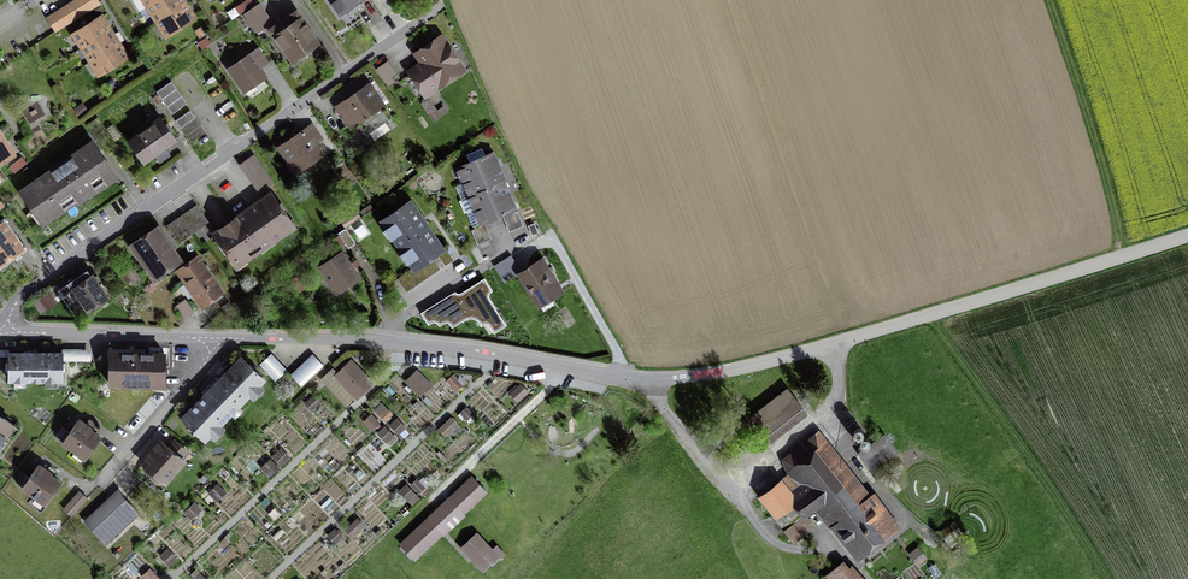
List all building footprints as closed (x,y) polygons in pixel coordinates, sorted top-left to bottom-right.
[(48,19),(55,31),(100,3),(98,0),(79,0),(48,19)] [(148,6),(158,0),(133,0),(140,11),(148,6)] [(157,21),(185,4),(182,0),(158,0),(148,6),(157,21)] [(340,16),(363,0),(329,0),(340,16)] [(194,19),(185,4),(157,21),(167,36),(194,19)] [(259,4),(245,14),(258,32),(272,22),(259,4)] [(297,11),(268,30),(275,39),(277,38),(291,60),(313,45),(299,23),(303,20),(297,11)] [(74,34),(82,47),(110,29),(101,16),(74,34)] [(82,47),(91,61),(119,43),(124,39),(119,32),(113,35),(110,29),(82,47)] [(435,34),(415,48),(426,63),(414,71),(428,92),(460,70),(435,34)] [(128,56),(119,43),(91,61),(100,74),(128,56)] [(259,50),(230,69),(245,92),(266,77),(260,68),(268,63),(259,50)] [(388,61),(376,68),(388,87),(395,82),(392,77),(397,74),(388,61)] [(171,81),(156,91),(172,114),(187,103),(171,81)] [(370,85),(342,103),(348,113),(343,116),(350,127),(358,122),(366,134),(392,117),(370,85)] [(428,98),(421,103),(430,116),(437,111),(428,98)] [(190,110),(175,120),(191,143),(206,132),(190,110)] [(97,117),(86,124),(107,154),(118,147),(97,117)] [(130,142),(144,162),(175,140),(160,119),(153,123),(154,125),(130,142)] [(321,138),(312,126),(281,147),(290,160),(292,159),(300,170),(321,155),(313,143),(321,138)] [(4,139),(0,141),(0,163),(14,154),(4,139)] [(92,143),(21,192),(43,223),(114,174),(92,143)] [(460,167),(466,181),(498,167),(492,153),(460,167)] [(254,155),(241,164),(260,191),(273,183),(254,155)] [(504,181),(498,167),(466,181),(466,182),(456,187),(461,199),(472,194),(472,195),(502,182),(504,181)] [(467,213),(476,209),(508,195),(502,182),(472,195),(461,199),(467,213)] [(217,234),(238,264),(292,226),(271,195),(216,233),(217,234)] [(514,209),(508,195),(476,209),(482,223),(514,209)] [(410,202),(383,220),(415,268),(399,279),(405,289),(438,267),(431,257),(438,253),(444,262),(451,258),(444,247),(441,249),(410,202)] [(199,207),(183,217),(194,233),(202,245),(217,234),(216,233),(199,207)] [(355,210),(340,220),(345,227),(360,217),(355,210)] [(517,212),(506,216),(512,230),(523,225),(517,212)] [(183,217),(169,227),(179,243),(194,233),(183,217)] [(484,225),(472,231),(477,244),(490,239),(484,225)] [(19,249),(3,226),(0,228),(0,261),(19,249)] [(356,243),(346,228),(338,233),(348,248),(356,243)] [(156,231),(132,247),(145,266),(150,263),(157,273),(176,260),(156,231)] [(336,289),(356,276),(341,253),(321,267),(336,289)] [(511,256),(494,266),(504,282),(521,272),(511,256)] [(177,271),(202,306),(221,293),(197,258),(177,271)] [(543,259),(520,274),(538,303),(557,291),(549,278),(553,275),(543,259)] [(87,271),(60,290),(75,313),(85,306),(88,309),(106,297),(98,285),(102,282),(97,275),(92,279),(87,271)] [(442,307),(425,318),(428,324),(436,319),(439,325),(448,319),(452,326),(462,320),(461,318),(469,313),(468,311),(475,307),(485,323),(487,321),(494,332),(506,325),(486,294),(492,291),(484,279),(457,295),(459,298),(450,304),(451,306),(444,311),(442,307)] [(48,291),(33,301),(39,310),(54,300),(48,291)] [(188,296),(178,301),(185,315),(195,310),(188,296)] [(83,349),(62,349),(62,353),(62,361),(83,361),(83,349)] [(31,353),(9,353),(9,362),(6,362),(6,371),(9,371),(9,380),(62,380),(62,371),(65,371),(65,363),(62,363),(62,361),(62,353),(38,353),(37,352),(37,351),(36,350),(34,350),(33,350),(32,351),(32,352),(31,353)] [(165,354),(110,353),(110,384),(164,385),(165,354)] [(271,354),(260,364),(275,381),(287,370),(271,354)] [(313,354),(291,375),(301,386),(323,365),(313,354)] [(183,417),(191,425),(190,426),(197,433),(198,432),(206,440),(264,380),(256,372),(257,372),(249,365),(241,358),(183,417)] [(357,398),(372,383),(351,361),(347,364),(345,362),(335,371),(338,374),(336,375),(357,398)] [(406,381),(420,396),(432,385),(417,371),(406,381)] [(447,380),(452,385),(457,380),(453,375),(447,380)] [(521,385),(515,390),(521,397),(527,392),(521,385)] [(788,390),(752,417),(768,437),(803,410),(788,390)] [(321,401),(315,395),(310,400),(316,406),(321,401)] [(466,408),(461,412),(465,417),(470,412),(466,408)] [(387,409),(380,415),(385,421),(392,414),(387,409)] [(0,414),(0,443),(13,424),(0,414)] [(368,425),(373,429),(379,423),(374,418),(368,425)] [(443,425),(449,431),(457,424),(451,418),(443,425)] [(92,429),(79,420),(69,432),(62,427),(55,436),(85,458),(100,437),(91,430),(92,429)] [(397,420),(391,425),(399,433),(404,427),(397,420)] [(389,438),(392,435),(385,428),(379,433),(385,438),(387,436),(389,438)] [(889,529),(816,438),(786,461),(795,472),(763,497),(776,514),(793,501),(803,512),(817,501),(858,553),(889,529)] [(184,461),(161,442),(143,462),(165,481),(172,475),(184,461)] [(287,455),(281,449),(273,457),(281,465),(286,460),(284,457),(287,455)] [(274,472),(278,468),(270,460),(266,464),(270,469),(267,473),(270,476),(274,472)] [(52,474),(38,465),(29,478),(21,473),(15,481),(23,487),(45,503),(60,482),(51,476),(52,474)] [(415,559),(486,492),(472,477),(400,544),(415,559)] [(414,482),(412,484),(419,492),(424,488),(419,482),(416,484),(414,482)] [(212,496),(216,492),(221,497),(225,493),(217,484),(209,492),(212,496)] [(406,486),(400,491),(408,499),(414,494),(406,486)] [(80,491),(64,509),(71,516),(87,498),(80,491)] [(139,513),(125,498),(122,501),(114,492),(98,508),(92,514),(83,521),(89,527),(94,532),(106,545),(131,521),(133,519),(139,513)] [(194,504),(186,512),(191,518),(200,510),(194,504)] [(786,532),(794,542),(813,524),(805,515),(786,532)] [(346,530),(351,536),(359,529),(353,523),(346,530)] [(335,530),(329,535),(335,542),(341,537),(335,530)] [(478,566),(494,551),(477,533),(461,548),(478,566)] [(176,558),(168,550),(161,556),(167,562),(169,559),(172,562),(176,558)] [(826,578),(827,578),(861,578),(852,568),(848,571),(842,564),(826,578)] [(158,578),(149,569),(142,576),(145,578),(149,578),(150,578),(151,578),(157,578),(158,578)]
